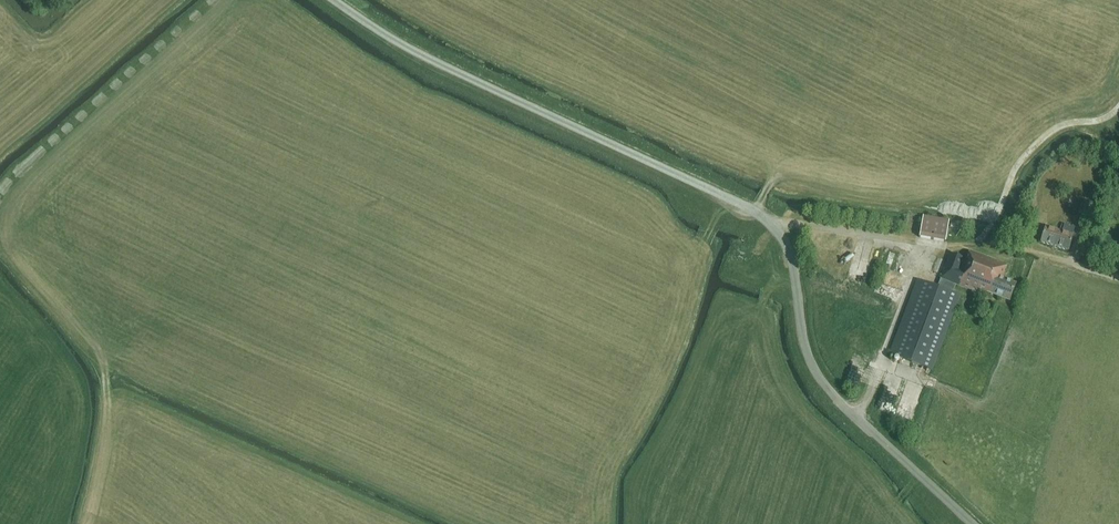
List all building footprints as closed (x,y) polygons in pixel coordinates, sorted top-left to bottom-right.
[(1084,201),(1079,216),(1088,219),(1094,204),(1084,201)] [(919,238),(946,242),(949,221),(923,217),(919,238)] [(1041,242),(1055,247),(1059,232),(1057,231),(1059,223),(1050,220),(1049,220),(1046,228),(1045,227),(1041,242)] [(1062,232),(1059,232),(1055,247),(1068,251),(1073,236),(1072,236),(1075,228),(1064,224),(1062,232)] [(966,260),(951,254),(940,282),(938,288),(917,280),(916,283),(889,354),(932,370),(960,296),(953,293),(956,284),(987,296),(988,293),(1010,301),(1016,284),(1002,279),(1007,266),(969,251),(966,260)]
